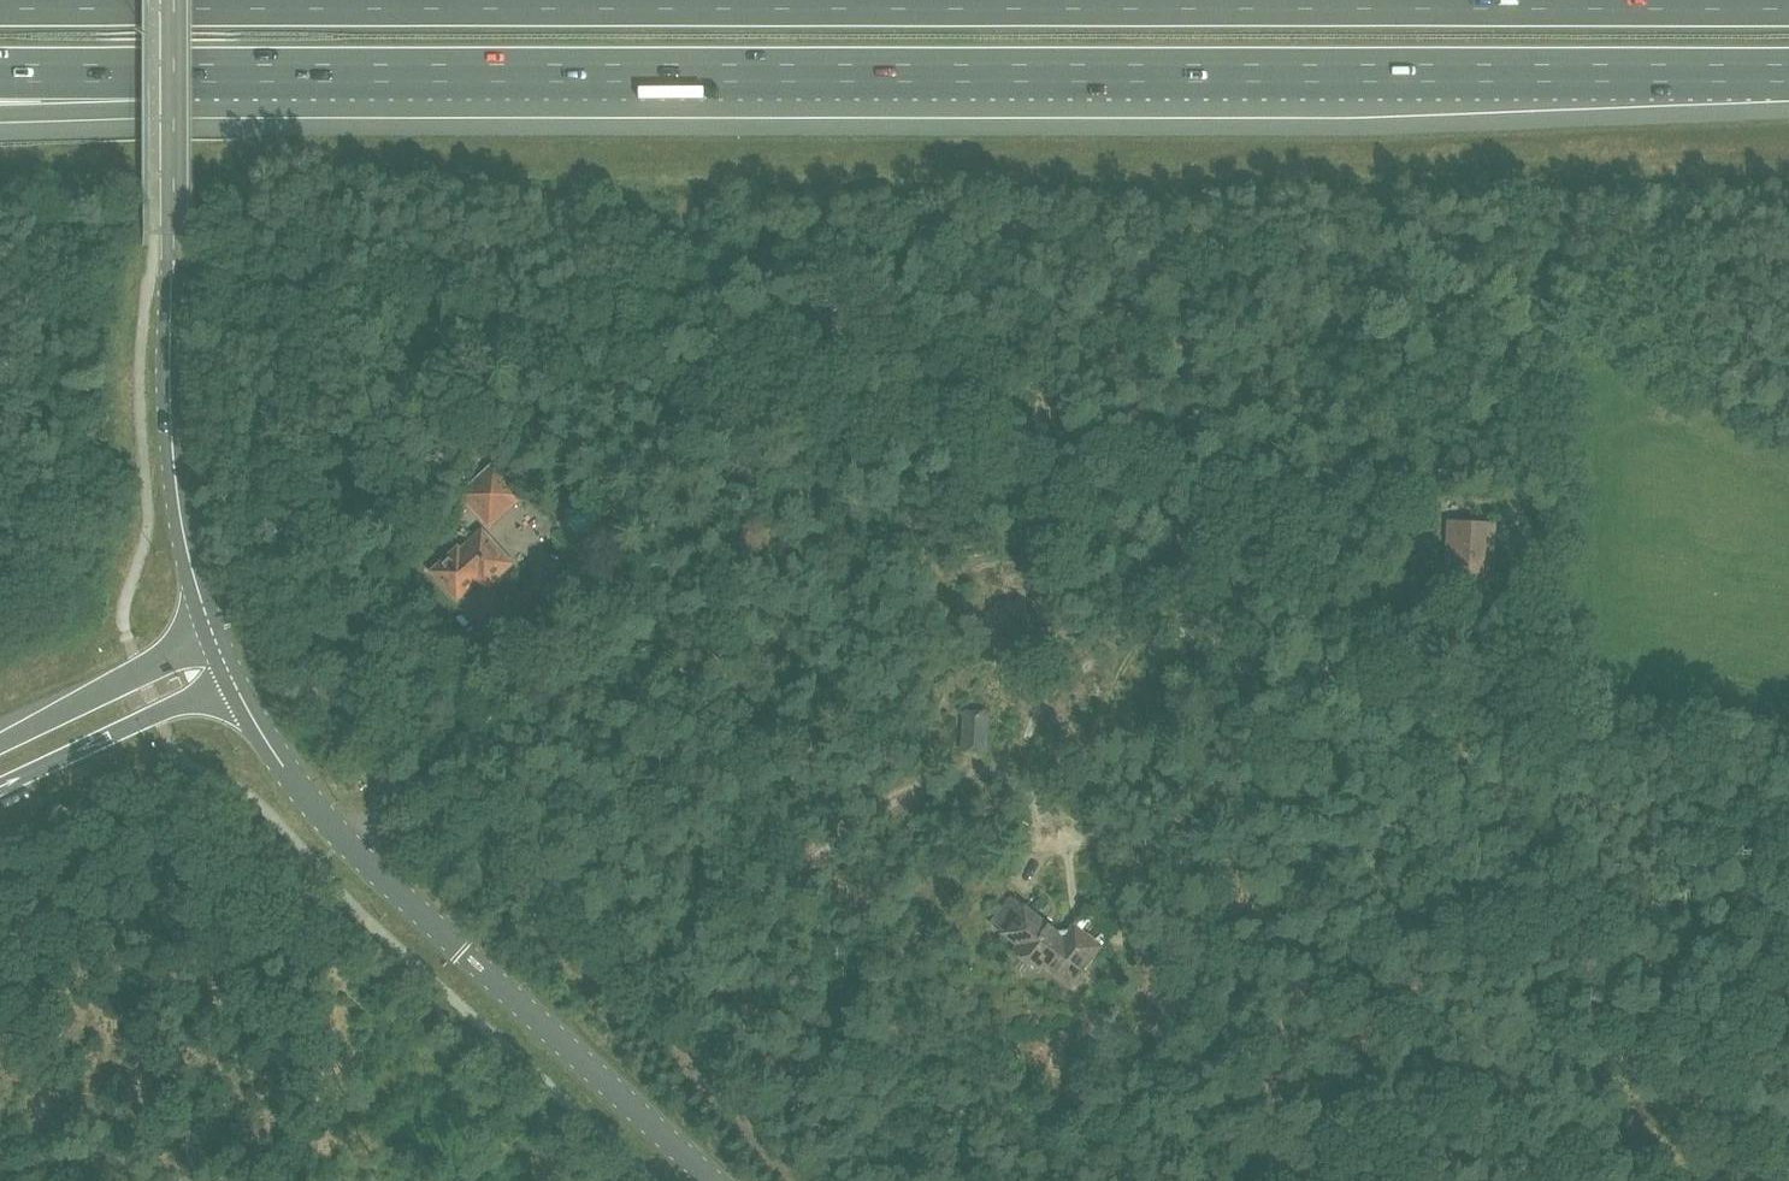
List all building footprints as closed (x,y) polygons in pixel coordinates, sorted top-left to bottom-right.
[(460,494),(490,527),(525,494),(495,462),(460,494)] [(598,504),(607,513),(624,497),(615,488),(598,504)] [(1497,523),(1447,520),(1443,578),(1493,580),(1497,523)] [(488,585),(511,563),(482,531),(461,550),(458,547),(432,570),(457,598),(480,577),(488,585)] [(984,752),(986,710),(966,709),(962,750),(984,752)] [(1150,736),(1138,729),(1128,744),(1140,752),(1150,736)] [(1081,971),(1100,946),(1117,927),(1090,905),(1067,934),(1060,935),(1011,896),(991,923),(1019,945),(1015,951),(1039,970),(1044,964),(1061,978),(1072,964),(1081,971)] [(1107,1097),(1092,1076),(1084,1082),(1099,1103),(1107,1097)]
